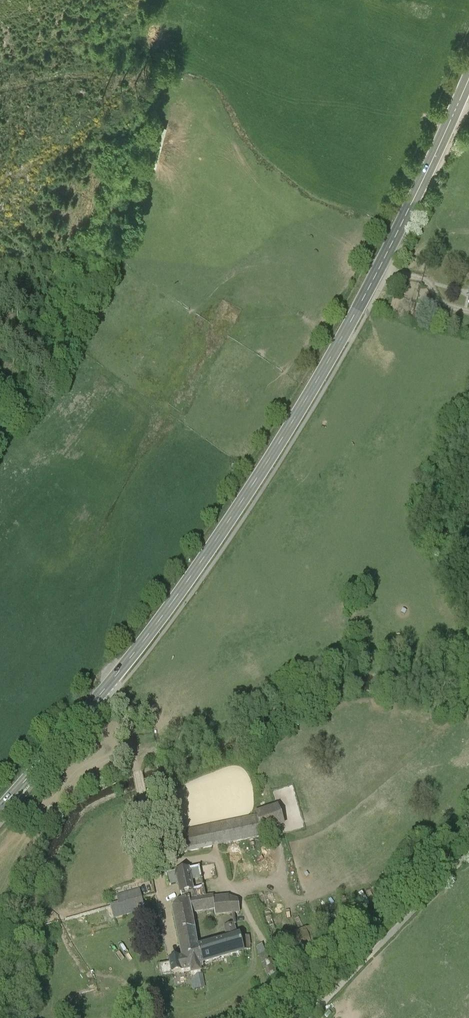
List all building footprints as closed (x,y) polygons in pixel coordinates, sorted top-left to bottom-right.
[(277,809),(258,814),(263,828),(282,822),(277,809)] [(258,814),(178,835),(183,854),(261,835),(259,829),(263,828),(258,814)] [(173,908),(172,912),(173,915),(191,911),(191,914),(214,910),(215,916),(239,913),(237,902),(228,899),(213,899),(212,896),(205,897),(203,890),(192,892),(190,882),(201,880),(199,868),(189,870),(176,873),(176,874),(166,875),(164,875),(164,878),(165,877),(167,886),(166,886),(166,888),(169,887),(168,886),(178,884),(178,886),(179,886),(181,892),(180,892),(182,903),(178,904),(173,908)] [(303,884),(293,885),(294,905),(304,905),(303,884)] [(116,903),(108,905),(112,919),(144,909),(138,889),(114,896),(116,903)] [(191,911),(173,915),(179,943),(177,944),(178,949),(180,948),(182,958),(170,961),(170,963),(159,965),(161,976),(172,974),(172,973),(190,970),(191,974),(200,973),(200,968),(203,968),(201,963),(197,948),(197,945),(197,941),(196,941),(191,914),(191,911)] [(205,946),(197,948),(201,963),(243,951),(239,937),(236,937),(234,924),(232,925),(233,927),(225,929),(227,936),(222,937),(223,941),(212,944),(211,940),(207,941),(207,942),(204,943),(205,946)]
